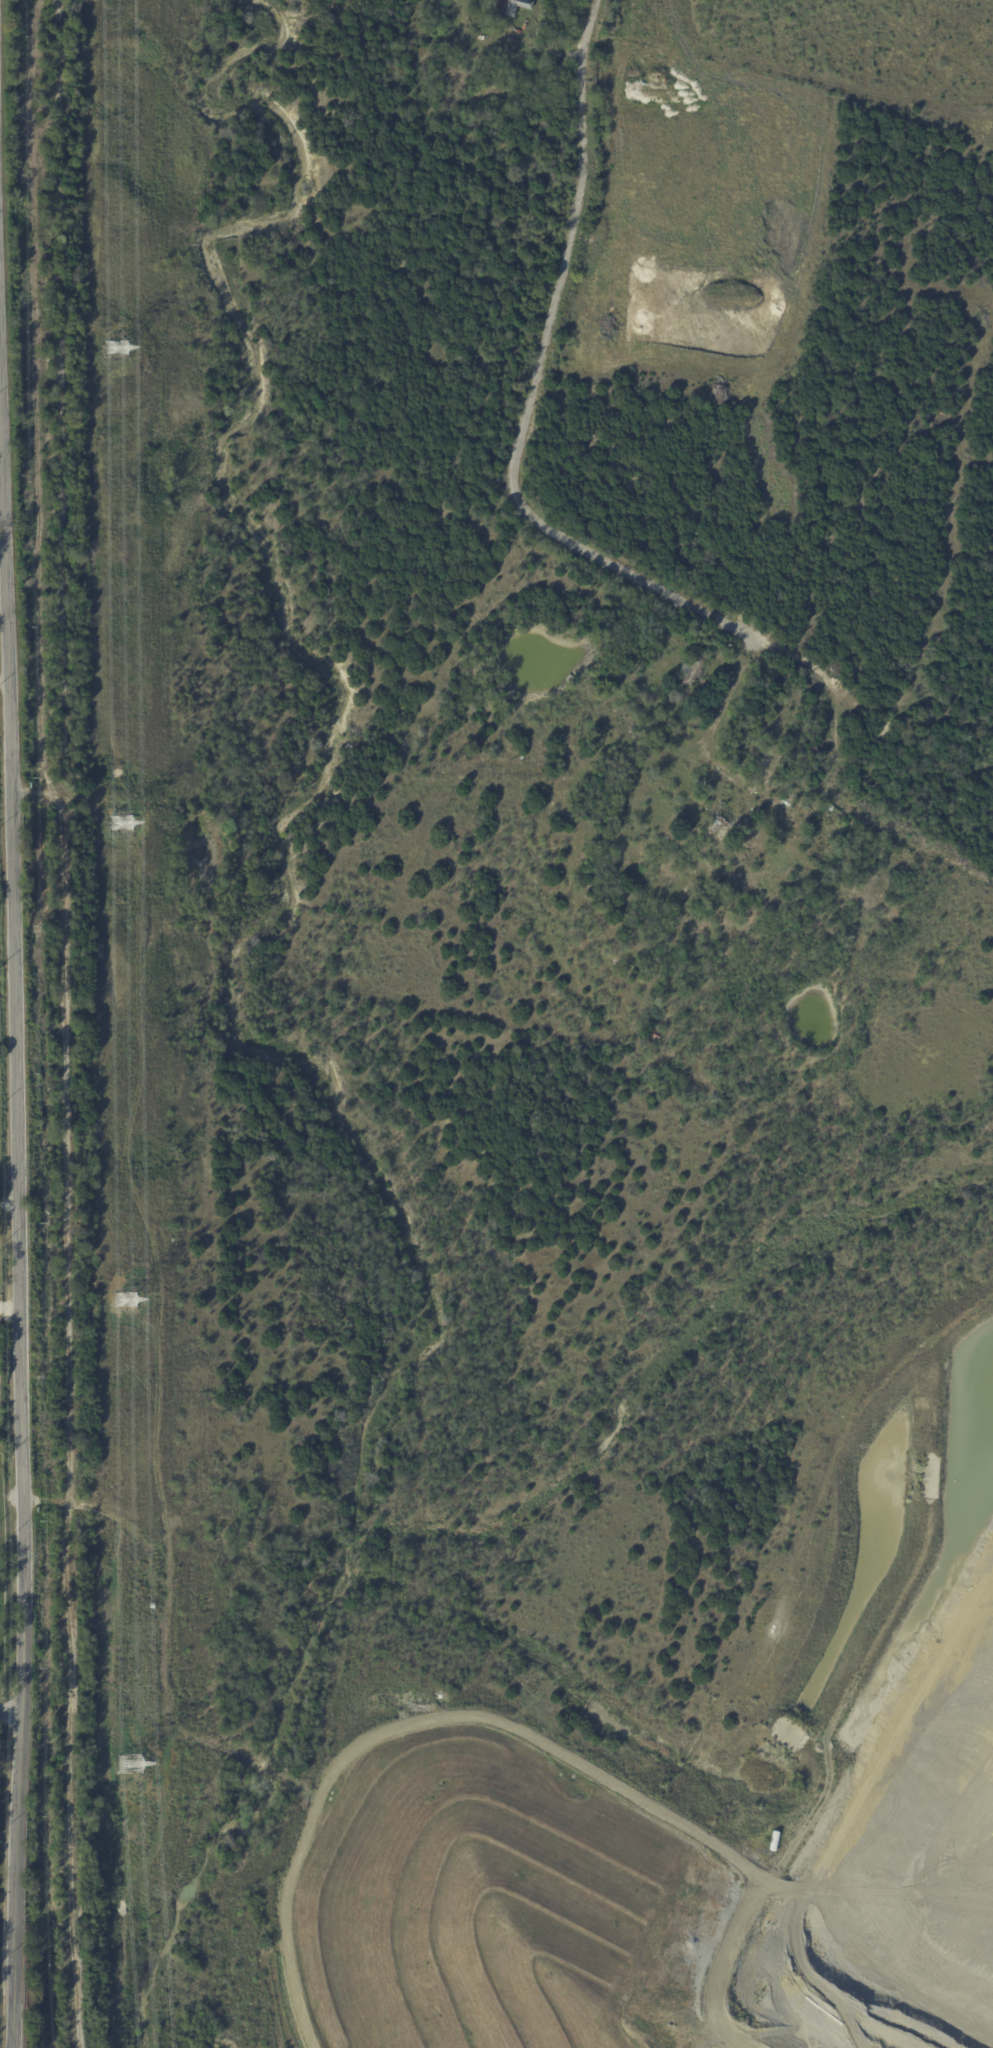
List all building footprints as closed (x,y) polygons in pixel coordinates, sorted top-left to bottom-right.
[(500,3),(501,0),(530,0),(534,1),(532,10),(517,6),(514,17),(505,15),(504,20),(491,16),(495,2),(500,3)] [(605,49),(604,59),(597,59),(597,49),(605,49)] [(823,809),(826,803),(835,807),(832,813),(823,809)] [(856,884),(847,879),(852,871),(863,876),(857,885),(856,884)] [(651,1028),(664,1034),(660,1041),(656,1039),(654,1044),(643,1039),(648,1027),(651,1028)] [(779,1831),(775,1852),(770,1851),(773,1830),(779,1831)]
